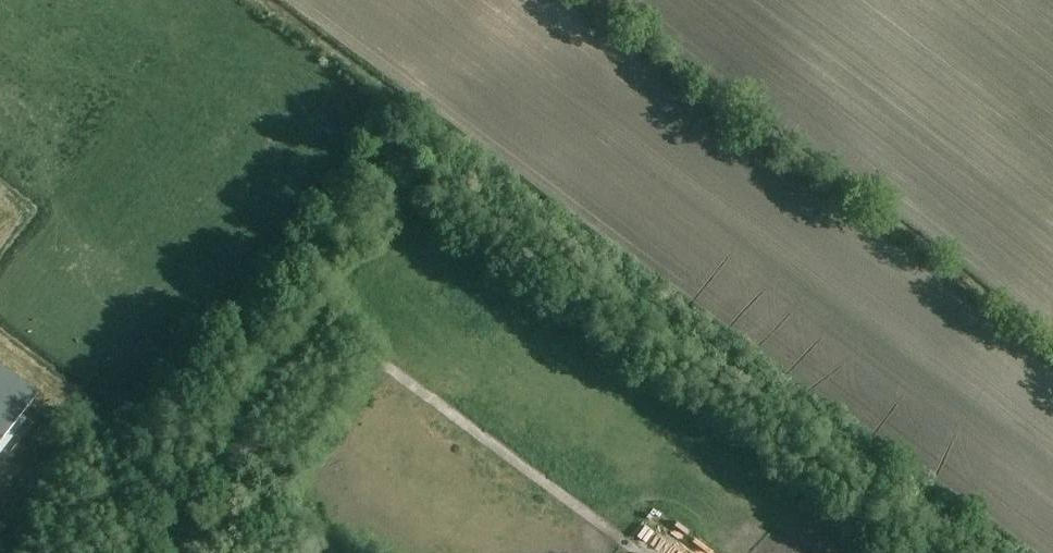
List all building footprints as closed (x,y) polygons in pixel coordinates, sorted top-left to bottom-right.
[(37,394),(0,367),(0,444),(37,394)] [(16,429),(27,445),(38,437),(27,422),(16,429)]
